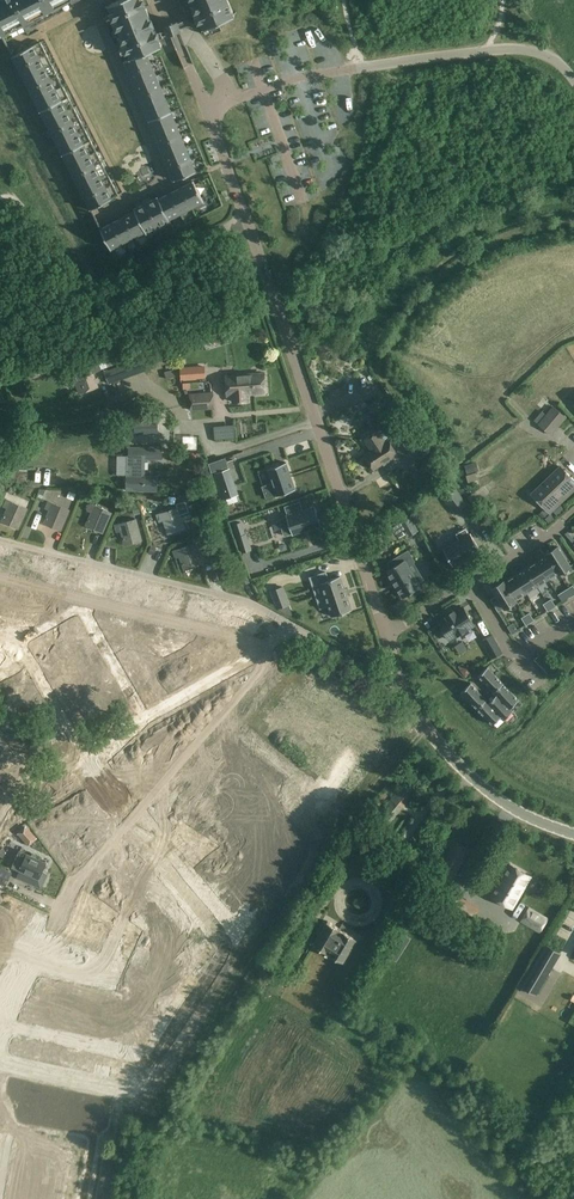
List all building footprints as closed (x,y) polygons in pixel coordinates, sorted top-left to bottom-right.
[(3,37),(23,26),(24,27),(32,23),(31,22),(72,1),(72,3),(77,0),(0,0),(0,31),(3,37)] [(151,19),(143,0),(120,0),(103,7),(125,61),(147,52),(162,46),(157,35),(158,34),(157,32),(156,32),(151,19)] [(198,15),(197,15),(200,21),(206,35),(218,30),(215,24),(235,16),(228,0),(192,0),(198,15)] [(18,67),(46,52),(40,41),(12,56),(18,67)] [(46,52),(18,67),(24,78),(51,63),(46,52)] [(130,73),(152,64),(147,52),(125,61),(130,73)] [(51,63),(24,78),(29,88),(57,74),(51,63)] [(156,76),(152,64),(130,73),(135,85),(156,76)] [(63,85),(57,74),(29,88),(35,99),(63,85)] [(156,76),(135,85),(140,97),(161,88),(156,76)] [(68,96),(63,85),(35,99),(40,110),(68,96)] [(161,88),(140,97),(145,109),(166,100),(161,88)] [(68,96),(40,110),(46,121),(74,107),(68,96)] [(166,100),(145,109),(150,121),(171,112),(166,100)] [(79,118),(74,107),(46,121),(52,132),(79,118)] [(171,112),(150,121),(155,133),(176,124),(171,112)] [(79,118),(52,132),(57,143),(85,129),(79,118)] [(176,124),(155,133),(160,145),(181,136),(176,124)] [(91,140),(85,129),(57,143),(63,154),(91,140)] [(191,129),(184,132),(186,140),(194,137),(191,129)] [(186,148),(181,136),(160,145),(165,157),(186,148)] [(255,141),(257,148),(275,143),(273,136),(255,141)] [(91,140),(63,154),(68,165),(96,151),(91,140)] [(191,160),(186,148),(165,157),(170,169),(191,160)] [(96,151),(68,165),(74,176),(102,162),(96,151)] [(196,171),(191,160),(170,169),(175,181),(196,171)] [(102,162),(74,176),(80,187),(107,173),(102,162)] [(279,186),(290,182),(285,168),(274,171),(279,186)] [(107,173),(80,187),(85,198),(113,184),(107,173)] [(193,181),(182,187),(192,207),(204,201),(193,181)] [(113,184),(85,198),(91,209),(119,195),(113,184)] [(192,207),(182,187),(171,193),(181,213),(192,207)] [(287,206),(297,201),(293,192),(283,197),(287,206)] [(158,197),(172,224),(184,218),(181,213),(171,193),(159,198),(158,197)] [(158,197),(146,203),(160,230),(172,224),(158,197)] [(146,203),(134,209),(135,211),(146,231),(148,236),(160,230),(146,203)] [(135,211),(124,216),(134,237),(146,231),(135,211)] [(134,237),(124,216),(112,222),(123,243),(134,237)] [(123,243),(112,222),(100,228),(111,249),(123,243)] [(226,326),(215,330),(218,338),(228,334),(226,326)] [(325,345),(307,351),(324,403),(334,400),(330,388),(371,375),(363,347),(329,358),(325,345)] [(114,359),(117,365),(139,358),(137,351),(114,359)] [(101,369),(115,364),(111,354),(110,354),(97,359),(101,369)] [(142,358),(103,371),(108,385),(146,371),(142,358)] [(101,369),(97,359),(71,368),(80,393),(98,387),(92,372),(101,369)] [(181,380),(205,378),(205,365),(180,367),(181,380)] [(173,368),(164,371),(167,379),(176,377),(173,368)] [(263,373),(226,376),(228,396),(232,395),(233,402),(248,401),(248,394),(265,393),(263,373)] [(189,411),(214,409),(212,391),(188,393),(189,411)] [(380,399),(369,406),(373,413),(385,406),(380,399)] [(564,419),(555,410),(552,408),(539,423),(551,434),(564,419)] [(135,434),(158,433),(158,419),(135,419),(135,434)] [(234,424),(213,425),(214,439),(235,438),(234,424)] [(371,450),(392,438),(387,430),(382,429),(379,431),(378,430),(364,439),(371,450)] [(392,438),(371,450),(364,455),(374,469),(383,463),(384,464),(398,455),(402,452),(410,465),(420,459),(416,452),(423,448),(415,436),(404,443),(398,435),(392,438)] [(144,475),(145,468),(145,461),(145,460),(145,459),(162,459),(162,447),(153,447),(128,447),(128,455),(126,455),(126,460),(126,474),(126,475),(126,491),(153,491),(157,492),(158,475),(153,475),(144,475)] [(429,460),(421,464),(425,471),(433,467),(429,460)] [(267,469),(276,496),(277,496),(277,495),(295,489),(286,462),(286,463),(268,469),(267,469)] [(475,462),(465,466),(468,474),(478,471),(475,462)] [(169,475),(189,476),(189,466),(169,465),(169,475)] [(532,494),(547,509),(573,483),(573,481),(560,466),(532,494)] [(229,468),(213,474),(221,499),(225,498),(235,494),(237,493),(229,468)] [(445,501),(457,492),(448,479),(436,488),(445,501)] [(6,499),(3,506),(7,508),(4,516),(14,521),(12,526),(18,529),(27,508),(6,499)] [(48,501),(45,508),(49,510),(44,523),(61,530),(69,510),(48,501)] [(91,503),(88,509),(94,512),(89,522),(97,525),(95,529),(102,533),(112,512),(91,503)] [(315,506),(286,515),(292,534),(321,525),(315,506)] [(156,514),(159,522),(163,520),(166,529),(177,525),(178,530),(185,528),(178,507),(156,514)] [(543,509),(539,513),(542,517),(547,513),(543,509)] [(407,512),(399,517),(406,528),(413,523),(407,512)] [(114,524),(116,532),(121,531),(123,539),(134,537),(135,542),(142,540),(136,519),(114,524)] [(443,549),(454,567),(481,552),(470,533),(469,534),(465,528),(456,534),(459,540),(443,549)] [(245,533),(236,536),(236,537),(239,546),(241,552),(250,549),(245,533)] [(173,551),(175,558),(180,556),(183,565),(193,561),(195,566),(202,564),(194,543),(173,551)] [(570,565),(558,546),(546,554),(558,573),(570,565)] [(408,550),(388,562),(391,567),(386,570),(403,597),(421,587),(418,582),(423,579),(418,570),(413,573),(408,565),(414,561),(408,550)] [(49,579),(54,558),(43,555),(38,576),(49,579)] [(558,573),(548,556),(538,562),(548,579),(558,573)] [(548,579),(538,562),(515,577),(526,594),(548,579)] [(329,580),(326,572),(310,577),(313,586),(321,583),(325,595),(317,597),(320,608),(328,605),(332,616),(351,610),(340,576),(329,580)] [(247,576),(240,580),(243,586),(250,582),(247,576)] [(526,594),(515,577),(505,583),(516,600),(526,594)] [(504,581),(492,589),(504,608),(516,600),(505,583),(504,581)] [(565,590),(569,596),(569,597),(573,594),(573,587),(573,585),(565,590)] [(275,609),(277,608),(289,604),(282,586),(269,591),(275,609)] [(569,596),(565,590),(558,594),(562,600),(569,596)] [(556,606),(551,599),(543,604),(548,611),(556,606)] [(186,608),(195,610),(197,603),(188,601),(186,608)] [(447,617),(439,622),(450,640),(457,635),(460,635),(463,634),(466,632),(467,629),(474,624),(463,607),(454,612),(453,610),(452,610),(453,611),(447,615),(446,614),(445,615),(447,617)] [(525,615),(530,623),(534,620),(529,612),(525,615)] [(525,615),(521,618),(526,625),(530,623),(525,615)] [(32,646),(41,625),(32,621),(23,642),(32,646)] [(512,634),(518,630),(513,623),(510,624),(507,626),(512,634)] [(501,652),(492,636),(483,641),(492,657),(501,652)] [(158,649),(165,660),(172,656),(165,644),(158,649)] [(75,662),(81,657),(71,647),(66,652),(75,662)] [(557,670),(541,653),(534,659),(551,677),(557,670)] [(487,667),(478,676),(479,676),(494,691),(493,691),(494,692),(496,694),(497,694),(505,686),(503,684),(503,683),(502,683),(488,667),(487,667)] [(48,684),(66,693),(70,686),(52,677),(48,684)] [(471,682),(461,692),(462,692),(477,707),(477,708),(479,710),(488,702),(489,702),(486,699),(487,699),(486,698),(486,699),(471,683),(471,682)] [(112,700),(123,694),(116,683),(105,689),(112,700)] [(510,708),(519,699),(518,699),(505,686),(497,694),(510,708)] [(87,693),(73,695),(76,712),(90,710),(87,693)] [(488,702),(501,716),(503,719),(504,719),(513,711),(512,710),(510,708),(497,694),(496,694),(489,702),(488,702)] [(501,716),(488,702),(479,710),(483,714),(492,723),(492,724),(501,716)] [(62,704),(38,727),(46,735),(70,712),(62,704)] [(226,777),(217,779),(222,802),(231,800),(226,777)] [(403,784),(374,819),(385,829),(414,793),(403,784)] [(267,806),(289,796),(286,788),(263,797),(267,806)] [(212,822),(218,816),(199,798),(193,804),(212,822)] [(70,811),(58,820),(63,826),(68,822),(76,833),(97,817),(98,815),(91,807),(90,808),(88,806),(74,817),(70,811)] [(30,830),(39,815),(28,808),(19,823),(30,830)] [(302,827),(303,818),(276,815),(274,823),(302,827)] [(122,835),(129,823),(118,817),(112,830),(122,835)] [(286,862),(293,857),(277,837),(270,843),(286,862)] [(435,872),(450,881),(468,849),(454,841),(435,872)] [(199,860),(222,852),(219,843),(196,851),(199,860)] [(12,865),(12,866),(21,870),(38,878),(41,871),(45,862),(36,857),(31,855),(28,854),(19,849),(18,851),(12,865)] [(57,855),(60,862),(68,859),(65,851),(57,855)] [(126,854),(110,868),(117,877),(133,863),(126,854)] [(233,855),(220,876),(230,882),(243,861),(233,855)] [(264,855),(255,855),(255,879),(264,879),(264,855)] [(133,863),(117,877),(124,885),(126,884),(140,872),(133,863)] [(530,877),(510,865),(502,877),(503,878),(500,883),(499,883),(491,895),(512,908),(530,877)] [(6,885),(12,874),(0,868),(0,882),(6,885)] [(61,878),(64,871),(56,868),(53,874),(61,878)] [(140,872),(126,884),(133,893),(149,879),(142,871),(140,872)] [(92,879),(110,890),(114,883),(95,873),(92,879)] [(149,879),(133,893),(141,902),(157,888),(149,879)] [(94,888),(90,894),(94,897),(98,891),(94,888)] [(141,902),(139,903),(148,914),(140,921),(145,926),(157,917),(152,911),(167,899),(157,888),(141,902)] [(98,891),(94,897),(98,900),(102,894),(98,891)] [(9,907),(12,900),(0,894),(0,903),(9,907)] [(457,894),(448,908),(472,922),(480,908),(457,894)] [(122,910),(131,910),(131,901),(122,902),(122,910)] [(113,902),(109,908),(113,911),(117,905),(113,902)] [(117,905),(113,911),(117,914),(121,908),(117,905)] [(413,908),(404,923),(416,929),(424,915),(413,908)] [(529,908),(521,921),(540,932),(548,919),(529,908)] [(166,915),(155,924),(160,930),(171,921),(166,915)] [(76,917),(72,930),(58,926),(56,934),(78,940),(84,919),(76,917)] [(328,921),(315,942),(344,960),(356,938),(328,921)] [(560,938),(564,933),(554,927),(550,932),(560,938)] [(184,930),(176,942),(198,956),(206,945),(184,930)] [(401,932),(387,954),(397,960),(410,938),(401,932)] [(163,949),(158,956),(170,964),(175,957),(191,968),(198,956),(176,942),(169,953),(163,949)] [(544,958),(552,963),(557,953),(549,948),(544,958)] [(68,966),(71,959),(50,953),(47,959),(68,966)] [(553,969),(538,960),(522,985),(537,994),(553,969)] [(154,971),(146,982),(171,998),(179,987),(163,976),(167,969),(155,961),(150,969),(154,971)] [(6,981),(8,974),(0,971),(0,979),(6,981)] [(45,989),(43,997),(51,1000),(53,992),(45,989)] [(35,1001),(30,1025),(43,1028),(47,1003),(35,1001)] [(47,1003),(43,1028),(54,1030),(59,1005),(47,1003)] [(138,1003),(134,1010),(146,1017),(150,1011),(138,1003)] [(59,1005),(54,1030),(65,1032),(70,1008),(59,1005)] [(70,1008),(65,1032),(77,1035),(81,1010),(70,1008)] [(81,1010),(77,1035),(88,1037),(93,1012),(81,1010)] [(38,1044),(41,1037),(18,1028),(16,1035),(38,1044)] [(27,1059),(11,1057),(10,1067),(36,1070),(38,1056),(27,1055),(27,1059)] [(85,1075),(87,1067),(63,1061),(61,1069),(85,1075)] [(27,1087),(24,1097),(38,1101),(41,1091),(27,1087)] [(76,1092),(76,1106),(85,1106),(85,1092),(76,1092)] [(21,1118),(36,1118),(36,1106),(22,1105),(21,1118)] [(20,1136),(32,1136),(32,1125),(20,1125),(20,1136)] [(20,1145),(17,1162),(36,1165),(35,1173),(50,1175),(51,1168),(44,1166),(47,1150),(45,1150),(46,1145),(30,1143),(30,1147),(20,1145)] [(12,1195),(34,1198),(41,1198),(44,1187),(48,1187),(49,1179),(34,1176),(33,1184),(14,1181),(12,1195)]
